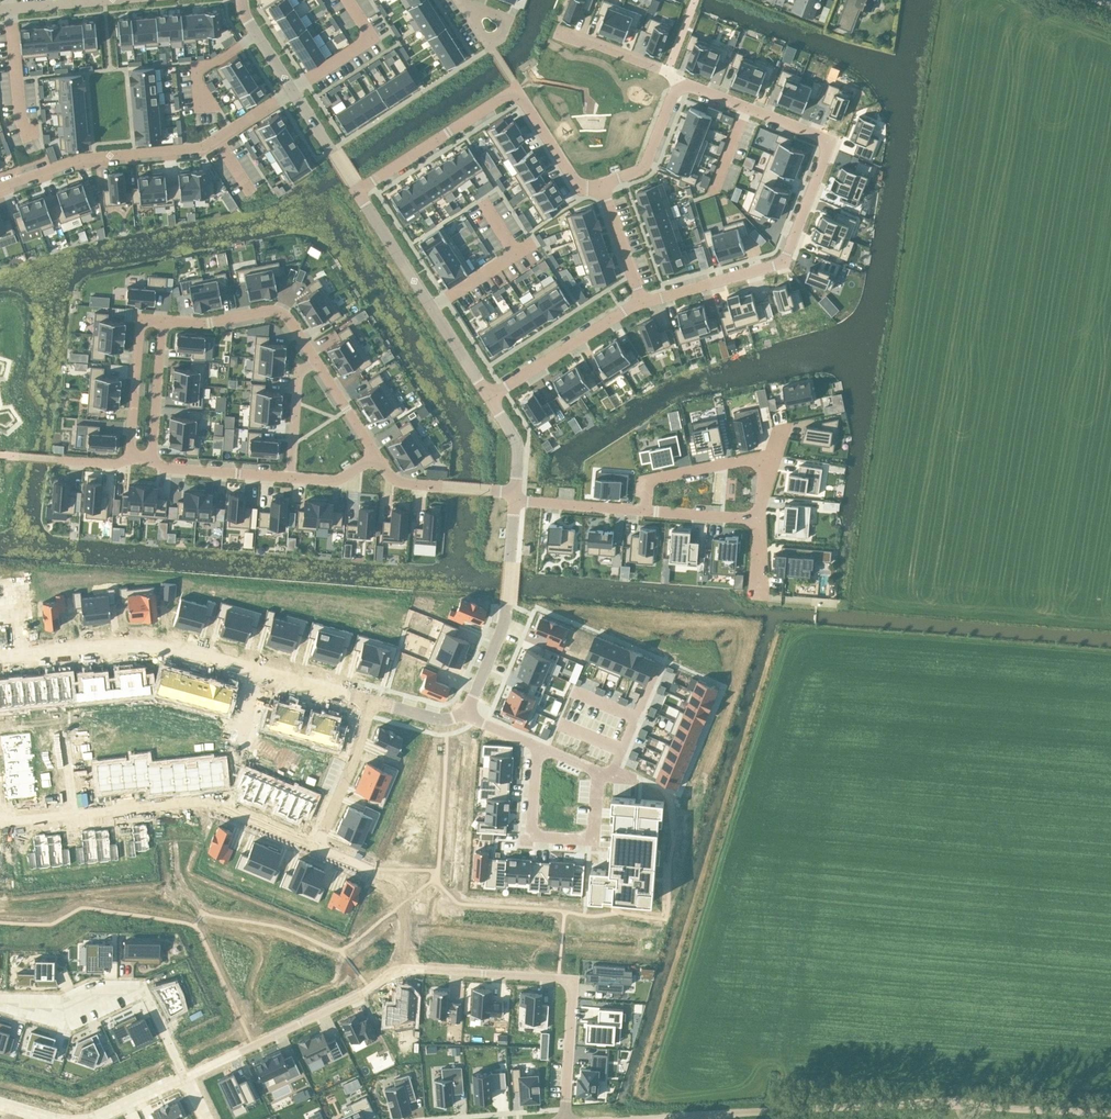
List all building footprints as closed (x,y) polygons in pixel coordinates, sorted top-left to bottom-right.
[(293,7),(289,0),(281,0),(269,8),(275,18),(293,7)] [(432,6),(428,0),(420,0),(412,5),(408,8),(414,18),(432,6)] [(563,18),(577,23),(579,18),(583,8),(589,11),(593,0),(570,0),(570,1),(568,1),(565,9),(566,10),(563,18)] [(598,14),(604,17),(598,31),(601,32),(600,34),(608,37),(609,35),(611,36),(623,7),(604,0),(603,0),(598,14)] [(783,4),(784,2),(794,5),(792,10),(814,18),(821,0),(772,0),(783,4)] [(837,26),(851,31),(861,7),(871,11),(875,0),(847,0),(837,26)] [(432,6),(414,18),(421,28),(439,16),(432,6)] [(282,28),(300,17),(293,7),(275,18),(282,28)] [(623,7),(611,36),(624,41),(630,27),(636,29),(642,15),(623,7)] [(218,10),(205,11),(208,38),(208,35),(221,34),(220,27),(222,26),(221,17),(219,17),(218,10)] [(196,13),(193,13),(196,42),(196,39),(208,38),(205,11),(205,12),(196,13)] [(180,13),(168,14),(170,41),(182,40),(183,43),(180,13)] [(181,13),(180,13),(183,43),(196,42),(193,13),(181,14),(181,13)] [(162,15),(155,15),(158,45),(159,45),(158,42),(158,39),(170,38),(170,41),(168,14),(162,15)] [(155,17),(143,18),(146,46),(158,45),(155,15),(155,17)] [(445,26),(439,16),(421,28),(427,38),(445,26)] [(288,38),(306,27),(300,17),(282,28),(288,38)] [(118,26),(116,26),(117,36),(119,35),(120,46),(133,44),(131,18),(129,18),(124,18),(117,19),(118,26)] [(131,18),(133,44),(145,43),(145,46),(146,46),(143,18),(133,19),(131,19),(131,18)] [(651,18),(645,33),(652,35),(646,50),(660,55),(663,47),(664,48),(668,39),(666,39),(668,33),(671,26),(651,18)] [(95,21),(82,22),(84,52),(98,51),(96,38),(98,37),(97,28),(96,28),(95,21)] [(77,24),(69,24),(72,50),(84,49),(84,52),(82,22),(81,22),(81,23),(77,24)] [(57,24),(44,25),(47,55),(48,55),(47,52),(59,51),(57,24)] [(57,24),(59,51),(60,51),(60,49),(71,47),(71,50),(72,50),(69,24),(65,25),(58,26),(57,24)] [(33,28),(32,28),(35,56),(47,55),(44,25),(44,27),(33,28)] [(451,36),(445,26),(427,38),(434,48),(451,36)] [(295,48),(312,37),(306,27),(288,38),(295,48)] [(21,29),(19,29),(22,58),(35,56),(32,28),(21,29)] [(691,34),(686,48),(692,51),(691,53),(686,66),(699,71),(711,41),(710,41),(709,44),(697,39),(698,37),(691,34)] [(440,58),(458,46),(451,36),(434,48),(440,58)] [(301,58),(319,47),(312,37),(295,48),(301,58)] [(711,41),(699,71),(700,71),(702,71),(701,73),(709,76),(710,75),(712,76),(718,61),(725,63),(730,49),(711,41)] [(458,46),(440,58),(447,68),(465,57),(458,46)] [(308,69),(326,57),(319,47),(301,58),(308,69)] [(737,52),(731,66),(738,69),(732,83),(734,84),(734,86),(742,89),(743,87),(745,88),(756,59),(755,62),(743,57),(744,54),(737,52)] [(237,54),(215,68),(222,79),(244,65),(237,54)] [(756,59),(745,88),(750,90),(755,92),(758,93),(763,79),(770,81),(776,67),(756,59)] [(244,65),(222,79),(227,76),(233,85),(231,87),(250,75),(244,65)] [(155,81),(154,68),(132,70),(133,75),(130,75),(131,83),(155,81)] [(407,92),(418,86),(406,68),(396,75),(407,92)] [(782,69),(777,84),(783,86),(780,94),(779,97),(778,101),(780,102),(779,103),(788,107),(788,105),(790,106),(802,77),(782,69)] [(81,75),(54,77),(55,90),(85,87),(84,79),(82,80),(81,75)] [(250,75),(231,87),(237,97),(258,84),(258,83),(256,84),(250,75)] [(397,99),(407,92),(396,75),(386,81),(397,99)] [(802,77),(790,106),(803,111),(809,96),(816,99),(821,84),(814,82),(812,87),(800,82),(802,77)] [(155,81),(131,83),(133,83),(134,87),(134,94),(159,92),(159,91),(156,92),(155,87),(155,81)] [(397,99),(386,81),(376,87),(387,105),(397,99)] [(833,105),(830,113),(842,118),(844,112),(846,113),(850,104),(848,103),(852,92),(829,83),(822,101),(833,105)] [(258,84),(237,97),(244,108),(252,103),(253,104),(260,99),(259,98),(265,94),(258,84)] [(85,87),(55,90),(58,90),(59,101),(83,99),(83,92),(82,88),(85,88),(85,87)] [(387,105),(376,87),(366,94),(377,112),(387,105)] [(159,92),(134,94),(135,106),(163,104),(162,103),(160,103),(159,94),(159,92)] [(377,112),(366,94),(356,100),(367,118),(377,112)] [(63,112),(57,113),(84,111),(83,99),(59,101),(59,102),(62,102),(63,112)] [(357,124),(367,118),(356,100),(346,107),(357,124)] [(163,104),(135,106),(137,118),(164,115),(163,104)] [(357,124),(346,107),(335,113),(347,131),(357,124)] [(691,107),(686,119),(710,129),(711,127),(714,117),(720,119),(723,112),(709,107),(706,113),(691,107)] [(84,111),(57,113),(58,125),(86,123),(85,112),(84,111)] [(264,122),(253,129),(260,140),(285,124),(278,113),(272,117),(271,116),(263,121),(264,122)] [(138,129),(135,129),(135,130),(165,127),(164,121),(164,115),(137,118),(138,129)] [(859,116),(850,139),(858,142),(854,153),(871,159),(879,139),(870,136),(876,122),(859,116)] [(503,119),(485,130),(495,146),(519,130),(518,128),(513,121),(507,125),(507,124),(503,119)] [(680,130),(680,131),(708,141),(705,140),(710,129),(686,119),(682,131),(680,130)] [(86,123),(58,125),(58,126),(64,125),(65,136),(59,136),(60,137),(89,134),(87,134),(86,123)] [(285,124),(260,140),(260,141),(267,151),(291,135),(284,125),(285,125),(285,124)] [(165,127),(135,130),(136,138),(138,137),(139,142),(163,140),(162,128),(165,128),(165,127)] [(519,130),(495,146),(505,161),(523,149),(520,144),(519,144),(525,140),(525,139),(526,138),(521,130),(520,131),(519,130)] [(680,131),(676,142),(703,153),(706,146),(708,141),(680,131)] [(89,134),(60,137),(61,149),(88,147),(87,142),(90,142),(89,134)] [(771,153),(800,164),(805,152),(790,146),(793,139),(778,134),(776,141),(778,142),(778,143),(774,154),(771,153)] [(291,135),(267,151),(268,150),(269,150),(271,152),(274,156),(276,160),(297,146),(294,141),(291,135)] [(676,144),(672,154),(699,165),(703,153),(676,142),(675,143),(677,143),(676,144)] [(297,146),(276,160),(279,164),(283,170),(305,156),(304,155),(304,156),(297,146)] [(455,154),(454,154),(470,179),(483,170),(468,146),(455,154)] [(523,149),(505,161),(510,158),(519,172),(514,175),(514,176),(538,160),(532,151),(526,155),(523,149)] [(771,153),(763,173),(777,179),(780,172),(795,177),(796,175),(797,176),(801,167),(799,167),(800,164),(771,153)] [(448,159),(442,163),(457,187),(470,179),(454,154),(447,159),(448,159)] [(672,155),(668,167),(683,173),(680,179),(695,185),(697,178),(692,176),(696,164),(699,165),(672,154),(672,155)] [(305,156),(283,170),(288,179),(290,181),(298,176),(299,177),(307,172),(306,171),(312,167),(305,156)] [(538,160),(514,176),(524,191),(542,179),(541,177),(539,174),(544,170),(538,160)] [(836,176),(835,177),(864,188),(873,165),(858,160),(854,170),(843,166),(842,169),(839,168),(836,176)] [(442,163),(429,171),(445,195),(451,191),(457,187),(442,163)] [(179,183),(172,184),(174,204),(174,199),(180,198),(180,201),(194,200),(191,171),(191,172),(189,172),(189,170),(180,171),(180,173),(178,173),(179,183)] [(205,170),(191,171),(194,200),(208,198),(207,196),(214,195),(213,180),(206,181),(205,170)] [(429,171),(416,179),(432,203),(445,195),(429,171)] [(153,175),(151,175),(154,206),(174,204),(172,184),(165,185),(164,174),(162,174),(162,172),(153,173),(153,175)] [(110,190),(103,190),(104,205),(116,204),(126,204),(126,202),(125,190),(126,190),(125,181),(124,181),(123,173),(109,174),(110,190)] [(761,178),(755,193),(784,204),(785,202),(787,203),(790,194),(789,193),(789,191),(775,185),(777,179),(763,173),(761,178)] [(138,187),(131,188),(132,203),(139,202),(140,208),(154,206),(151,175),(149,175),(137,177),(138,187)] [(835,177),(831,188),(842,193),(840,199),(857,206),(864,188),(835,177)] [(410,182),(403,187),(419,212),(432,203),(416,179),(411,183),(410,182)] [(542,179),(524,191),(534,206),(558,190),(557,190),(559,189),(554,181),(552,182),(552,181),(551,181),(546,185),(545,184),(542,179)] [(86,192),(82,182),(80,183),(79,181),(70,184),(71,186),(69,187),(80,216),(93,211),(91,206),(97,204),(92,189),(86,192)] [(643,190),(637,192),(641,203),(639,204),(667,195),(663,183),(652,187),(651,185),(643,188),(643,190)] [(80,216),(69,187),(56,191),(60,201),(53,203),(60,223),(78,217),(80,216)] [(403,188),(390,196),(394,202),(393,203),(398,211),(399,210),(405,218),(417,210),(419,212),(403,187),(403,188)] [(558,190),(534,206),(544,221),(562,210),(558,204),(564,200),(558,190)] [(755,193),(748,212),(762,218),(765,211),(779,217),(784,204),(755,193)] [(60,223),(53,203),(47,206),(44,196),(41,196),(41,195),(32,198),(33,200),(31,200),(41,230),(54,225),(52,220),(58,218),(60,223)] [(667,195),(639,204),(642,212),(644,211),(644,212),(645,215),(671,206),(669,200),(667,195)] [(41,230),(31,200),(18,205),(21,215),(15,217),(20,231),(26,229),(27,232),(40,227),(41,230)] [(671,206),(645,215),(649,226),(675,217),(671,206)] [(577,213),(566,217),(570,229),(598,219),(597,219),(595,220),(591,208),(586,210),(585,209),(576,212),(577,213)] [(816,226),(850,239),(857,220),(838,213),(835,220),(824,215),(822,218),(820,217),(817,226),(816,226)] [(9,219),(3,222),(0,215),(0,239),(14,234),(9,219)] [(675,217),(649,226),(653,237),(679,228),(678,228),(673,230),(670,220),(675,218),(675,217)] [(598,219),(570,229),(574,240),(599,231),(598,227),(600,227),(598,219)] [(744,220),(724,226),(732,256),(746,252),(741,237),(748,235),(744,220)] [(443,226),(419,242),(426,253),(451,237),(443,226)] [(711,229),(704,232),(708,246),(715,244),(719,260),(721,259),(722,261),(731,258),(730,256),(732,256),(724,226),(723,226),(725,231),(712,235),(711,229)] [(816,226),(812,238),(823,242),(821,249),(840,257),(847,239),(849,240),(850,239),(816,226)] [(679,228),(653,237),(653,238),(657,248),(683,240),(679,228)] [(599,231),(574,240),(578,252),(603,243),(603,242),(599,231)] [(451,237),(426,253),(427,254),(427,253),(434,264),(458,248),(451,237)] [(658,253),(656,253),(659,260),(686,251),(686,250),(681,252),(678,243),(678,242),(683,240),(657,248),(658,253)] [(603,243),(578,252),(581,263),(607,254),(603,243)] [(458,248),(434,264),(441,274),(440,275),(441,275),(465,260),(458,248)] [(686,251),(659,260),(659,261),(661,260),(665,271),(671,269),(671,271),(680,268),(679,266),(691,263),(686,251)] [(225,252),(216,253),(216,254),(218,265),(228,264),(225,252)] [(607,254),(581,263),(585,274),(613,264),(611,257),(609,258),(608,257),(607,254)] [(810,267),(806,279),(812,281),(811,284),(820,287),(821,285),(832,289),(841,264),(823,257),(818,270),(810,267)] [(465,260),(441,275),(448,287),(473,271),(465,260)] [(169,261),(158,263),(158,266),(159,270),(170,268),(169,263),(169,261)] [(279,261),(257,266),(263,296),(277,293),(274,276),(281,275),(279,261)] [(613,264),(585,274),(586,275),(588,274),(592,285),(601,282),(601,284),(610,281),(609,279),(615,277),(611,266),(613,265),(613,264)] [(257,266),(236,270),(238,283),(246,282),(249,299),(263,296),(257,266)] [(291,268),(287,276),(294,279),(297,270),(291,268)] [(300,269),(295,280),(301,282),(306,271),(300,269)] [(202,277),(208,307),(210,307),(210,308),(220,307),(219,305),(222,304),(219,287),(228,285),(225,272),(215,274),(216,277),(203,279),(202,277)] [(127,287),(126,302),(135,302),(135,305),(145,305),(145,303),(154,304),(155,290),(166,291),(167,277),(149,276),(148,283),(148,288),(127,287)] [(202,277),(180,281),(183,294),(190,293),(194,310),(206,308),(208,307),(202,277)] [(311,292),(296,301),(304,313),(330,297),(318,278),(307,286),(311,292)] [(555,279),(543,286),(559,311),(559,310),(570,303),(555,279)] [(786,284),(774,287),(776,294),(773,294),(776,304),(779,303),(782,314),(805,308),(799,289),(789,292),(786,284)] [(543,286),(532,294),(548,318),(559,311),(543,286)] [(740,293),(739,293),(749,327),(750,327),(749,325),(768,319),(763,302),(756,304),(752,292),(749,293),(749,291),(740,293)] [(582,292),(575,297),(579,304),(586,299),(582,292)] [(725,315),(721,317),(726,334),(749,327),(739,293),(727,296),(731,308),(724,310),(725,315)] [(533,296),(522,303),(536,325),(547,318),(548,318),(532,294),(531,294),(533,296)] [(90,296),(89,305),(109,307),(109,297),(90,296)] [(330,297),(304,313),(304,314),(305,314),(312,326),(326,316),(330,323),(342,315),(330,297)] [(510,307),(510,308),(525,332),(536,325),(522,303),(523,306),(513,312),(510,307)] [(704,304),(691,308),(700,338),(720,332),(715,317),(709,319),(704,304)] [(510,308),(499,315),(514,339),(515,339),(525,332),(510,308)] [(682,327),(675,329),(677,333),(680,344),(700,338),(691,308),(678,312),(678,313),(682,326),(682,327)] [(363,310),(351,318),(355,324),(366,316),(368,315),(364,309),(363,310)] [(93,333),(93,334),(124,336),(125,330),(124,330),(125,322),(108,321),(108,313),(106,313),(95,312),(94,321),(99,321),(98,334),(93,333)] [(499,315),(488,322),(503,347),(514,339),(499,315)] [(653,319),(640,324),(643,331),(641,332),(644,341),(646,340),(651,353),(671,345),(665,331),(659,333),(653,319)] [(489,325),(478,332),(483,340),(481,341),(486,349),(488,348),(491,353),(503,346),(503,347),(488,322),(487,322),(489,325)] [(341,339),(327,349),(331,355),(331,356),(334,361),(361,344),(349,326),(337,333),(341,339)] [(177,334),(176,349),(178,350),(189,350),(193,351),(192,358),(206,359),(206,351),(204,351),(205,337),(195,336),(196,334),(186,333),(186,335),(177,334)] [(91,356),(91,358),(100,359),(105,359),(105,357),(106,350),(117,350),(123,351),(123,343),(124,336),(93,334),(92,348),(91,356)] [(255,335),(254,357),(285,359),(286,345),(268,344),(269,336),(255,335)] [(618,339),(606,346),(623,372),(640,361),(632,348),(629,350),(626,352),(618,339)] [(361,344),(334,361),(338,366),(342,373),(357,364),(361,370),(372,363),(361,344)] [(596,352),(594,354),(603,367),(597,371),(605,384),(623,372),(606,346),(604,347),(603,346),(595,351),(596,352)] [(389,351),(380,356),(384,363),(393,357),(394,356),(390,350),(389,351)] [(254,357),(252,379),(266,380),(266,372),(283,374),(284,360),(285,360),(285,359),(254,357)] [(173,376),(173,383),(204,385),(205,364),(202,363),(192,362),(191,370),(174,369),(174,376),(174,377),(173,376)] [(571,368),(565,372),(581,396),(592,389),(593,391),(600,387),(591,374),(585,378),(580,369),(577,365),(571,368)] [(90,369),(89,390),(120,393),(120,388),(120,386),(120,378),(110,378),(103,377),(104,367),(92,366),(91,366),(90,369)] [(556,378),(554,379),(562,393),(556,396),(565,409),(571,405),(570,403),(581,396),(565,372),(563,373),(562,372),(555,377),(556,378)] [(372,387),(357,396),(362,403),(361,403),(365,409),(391,392),(379,373),(370,379),(368,381),(372,387)] [(811,381),(783,386),(786,403),(788,403),(789,406),(793,405),(798,404),(800,404),(801,404),(808,402),(815,401),(814,395),(813,390),(811,381)] [(173,389),(172,397),(189,399),(188,406),(202,407),(204,385),(173,383),(172,389),(173,389)] [(252,383),(250,405),(281,407),(281,401),(282,393),(265,392),(265,384),(263,384),(252,383)] [(87,412),(95,413),(101,413),(101,406),(118,407),(119,399),(120,393),(89,390),(87,412)] [(391,392),(365,409),(368,414),(369,414),(373,421),(387,411),(391,418),(403,410),(391,392)] [(533,392),(521,400),(526,407),(524,408),(529,416),(531,415),(538,427),(556,415),(548,402),(542,406),(536,397),(533,392)] [(834,405),(825,407),(826,414),(845,410),(843,403),(834,405)] [(250,405),(248,427),(262,428),(262,420),(279,422),(280,414),(281,407),(250,405)] [(745,417),(734,419),(740,449),(744,448),(758,445),(756,433),(758,433),(757,430),(763,429),(759,407),(744,410),(745,417)] [(169,430),(169,431),(197,433),(198,420),(201,420),(202,412),(188,410),(188,413),(187,418),(170,417),(170,424),(169,430)] [(718,417),(692,423),(697,450),(712,447),(714,447),(713,443),(723,441),(718,417)] [(807,425),(802,441),(822,444),(833,445),(835,445),(835,443),(839,419),(839,418),(823,421),(823,423),(822,428),(807,425)] [(397,438),(388,444),(395,455),(395,456),(422,439),(410,421),(399,428),(398,428),(402,435),(397,438)] [(86,431),(84,447),(96,448),(96,450),(106,451),(106,449),(115,450),(115,447),(117,447),(118,438),(116,438),(116,435),(108,434),(99,433),(100,426),(86,425),(86,431)] [(168,438),(168,445),(185,447),(185,454),(198,455),(199,447),(196,447),(197,433),(169,431),(168,438)] [(248,431),(246,453),(258,454),(277,456),(278,441),(261,440),(261,432),(255,432),(248,431)] [(660,447),(640,451),(642,463),(653,461),(653,465),(660,464),(660,465),(663,464),(675,462),(674,455),(681,454),(680,449),(677,434),(658,438),(660,447)] [(397,458),(395,459),(400,467),(402,466),(403,468),(418,459),(423,467),(435,460),(422,439),(395,456),(397,458)] [(830,463),(829,470),(842,472),(845,472),(845,465),(843,465),(830,463)] [(788,487),(787,489),(819,494),(823,468),(800,465),(799,475),(790,474),(788,487)] [(427,468),(426,475),(446,477),(447,477),(447,470),(446,470),(427,468)] [(594,494),(594,495),(606,496),(606,495),(621,496),(621,490),(628,491),(628,482),(629,473),(612,472),(611,476),(611,478),(603,478),(603,481),(603,484),(595,483),(595,488),(594,494)] [(88,476),(85,509),(86,509),(85,517),(96,518),(107,519),(108,495),(101,495),(101,483),(96,482),(97,476),(88,476)] [(52,478),(51,495),(53,495),(52,506),(53,506),(53,511),(64,512),(74,513),(75,510),(80,511),(81,495),(76,495),(68,494),(69,482),(67,482),(67,479),(61,479),(52,478)] [(123,494),(121,514),(141,516),(143,483),(134,482),(134,485),(129,485),(128,494),(123,494)] [(143,483),(141,516),(158,517),(165,518),(167,497),(156,496),(157,487),(151,487),(152,483),(143,483)] [(177,518),(176,519),(196,520),(198,489),(189,489),(189,492),(184,492),(183,501),(178,500),(177,506),(177,518)] [(198,489),(196,520),(215,522),(215,520),(223,520),(224,508),(216,508),(216,503),(211,503),(212,494),(205,493),(205,492),(205,490),(198,489)] [(228,517),(228,518),(229,518),(229,526),(239,526),(239,527),(250,527),(256,528),(257,509),(257,508),(251,507),(252,507),(244,506),(245,491),(236,490),(235,493),(230,493),(229,504),(228,517)] [(260,510),(259,526),(270,527),(284,528),(285,517),(286,501),(281,500),(281,497),(272,496),(271,511),(260,510)] [(298,510),(297,528),(316,529),(318,499),(312,498),(311,501),(305,501),(304,510),(298,510)] [(318,499),(316,529),(317,529),(317,527),(328,528),(336,528),(336,526),(342,526),(343,510),(331,510),(332,503),(327,503),(327,499),(318,499)] [(346,531),(346,537),(347,537),(360,538),(371,538),(371,533),(372,533),(373,517),(374,509),(369,508),(369,505),(360,504),(358,525),(355,524),(347,524),(346,531)] [(779,521),(778,531),(787,532),(786,535),(786,536),(809,538),(809,535),(808,535),(810,508),(811,508),(811,506),(797,505),(786,504),(785,511),(786,511),(785,514),(785,518),(779,518),(779,521)] [(415,531),(414,542),(425,543),(436,544),(436,536),(437,536),(438,525),(439,525),(441,506),(431,505),(430,511),(425,510),(424,528),(416,527),(415,531)] [(169,506),(168,517),(177,518),(177,506),(169,506)] [(383,520),(382,541),(392,542),(403,543),(404,535),(405,535),(405,527),(407,510),(401,510),(402,506),(392,506),(392,507),(391,521),(383,520)] [(547,547),(547,551),(549,551),(549,550),(548,550),(548,547),(554,547),(560,548),(560,552),(574,553),(576,529),(571,529),(563,528),(563,525),(557,525),(557,524),(551,524),(548,536),(547,547)] [(632,535),(630,560),(637,561),(637,562),(644,563),(645,553),(654,554),(655,545),(658,545),(658,536),(656,536),(656,529),(641,528),(640,535),(632,535)] [(590,529),(589,544),(591,545),(598,545),(600,545),(599,554),(616,555),(617,542),(613,542),(614,531),(611,531),(590,529)] [(670,537),(669,548),(671,548),(670,557),(670,560),(669,560),(669,563),(686,564),(694,564),(694,565),(698,565),(698,555),(700,540),(693,540),(690,540),(691,531),(682,530),(673,529),(672,529),(672,537),(670,537)] [(711,559),(710,572),(728,573),(728,566),(731,567),(736,567),(737,561),(737,552),(740,552),(740,542),(738,542),(739,537),(733,536),(726,536),(726,539),(713,538),(711,559)] [(776,552),(775,564),(778,564),(778,569),(777,574),(783,574),(786,574),(786,573),(797,574),(807,575),(811,575),(811,566),(814,567),(814,560),(831,561),(832,550),(782,546),(782,553),(776,552)] [(161,582),(160,598),(167,598),(169,583),(161,582)] [(169,583),(167,598),(175,599),(176,584),(169,583)] [(154,586),(140,588),(144,620),(157,618),(157,617),(154,586)] [(127,587),(119,587),(121,603),(128,602),(130,620),(143,619),(143,620),(144,620),(140,588),(128,589),(127,587)] [(107,594),(94,596),(97,621),(98,621),(99,623),(108,622),(108,620),(110,620),(109,604),(116,603),(114,588),(106,589),(107,594)] [(81,592),(73,592),(74,608),(81,607),(83,623),(97,621),(94,596),(81,597),(81,592)] [(44,612),(43,612),(43,620),(45,620),(45,628),(60,626),(58,611),(65,610),(63,594),(56,595),(56,601),(43,602),(44,612)] [(181,598),(174,624),(187,628),(194,602),(181,598)] [(194,602),(187,628),(188,627),(200,630),(205,613),(212,615),(216,600),(209,598),(207,605),(194,602)] [(451,609),(448,617),(462,623),(465,616),(479,622),(485,609),(477,606),(477,604),(470,601),(469,602),(461,599),(456,612),(451,609)] [(221,601),(217,616),(224,618),(220,633),(222,634),(222,636),(231,638),(231,636),(233,637),(241,607),(221,601)] [(241,607),(233,637),(246,641),(250,625),(257,627),(261,612),(241,607)] [(267,609),(263,624),(270,626),(266,643),(279,646),(286,620),(273,617),(275,611),(267,609)] [(286,620),(279,646),(280,646),(280,645),(293,649),(297,633),(304,635),(308,620),(300,618),(288,615),(286,620)] [(542,617),(536,630),(551,636),(548,643),(562,649),(571,629),(558,624),(558,623),(550,620),(542,617)] [(313,622),(309,637),(315,639),(311,654),(325,657),(333,627),(313,622)] [(444,622),(435,642),(465,655),(465,654),(464,653),(469,642),(454,636),(458,628),(444,622)] [(333,627),(325,657),(338,661),(342,646),(349,648),(353,633),(333,627)] [(358,634),(354,649),(361,651),(356,666),(369,670),(369,671),(378,640),(358,634)] [(596,636),(587,657),(599,662),(597,667),(608,641),(596,636)] [(378,640),(369,671),(383,675),(387,658),(394,660),(398,645),(378,640)] [(608,641),(597,667),(609,672),(620,646),(608,641)] [(435,642),(427,662),(441,668),(444,660),(460,667),(465,655),(435,642)] [(620,646),(609,672),(620,677),(632,650),(631,650),(620,646)] [(527,649),(522,661),(552,674),(560,655),(546,649),(543,656),(527,649)] [(632,650),(620,677),(621,677),(623,672),(633,676),(632,679),(633,679),(643,655),(632,650)] [(643,655),(633,679),(645,684),(655,660),(643,655),(644,655),(643,655)] [(523,662),(518,674),(533,680),(530,687),(544,693),(547,685),(544,684),(549,673),(552,674),(522,661),(522,662),(523,662)] [(425,677),(420,689),(422,690),(421,691),(429,695),(429,693),(443,699),(449,686),(434,680),(437,674),(423,668),(420,675),(425,677)] [(120,679),(112,680),(114,698),(132,697),(132,699),(133,699),(130,671),(129,671),(129,669),(120,670),(120,672),(119,672),(120,679)] [(141,670),(130,671),(133,699),(152,697),(150,676),(142,677),(141,670)] [(175,671),(167,699),(179,702),(187,674),(175,671)] [(69,673),(57,675),(60,704),(61,704),(60,701),(72,700),(69,673)] [(93,673),(93,674),(95,698),(113,696),(114,699),(114,698),(112,680),(105,681),(104,674),(93,675),(93,673)] [(82,683),(74,684),(76,700),(95,698),(93,674),(82,675),(82,683)] [(187,674),(179,702),(190,706),(198,678),(187,675),(187,674)] [(57,675),(45,676),(48,706),(60,704),(57,675)] [(45,677),(34,678),(36,704),(47,703),(48,706),(45,676),(45,677)] [(22,678),(10,680),(13,709),(25,708),(22,678)] [(22,678),(25,708),(25,705),(36,704),(34,678),(23,680),(22,680),(22,678)] [(198,678),(190,706),(202,709),(210,680),(209,680),(209,681),(198,678)] [(691,689),(714,699),(715,698),(714,698),(719,687),(699,679),(694,690),(691,689)] [(13,709),(10,680),(9,680),(9,681),(0,682),(0,711),(13,709)] [(210,680),(202,709),(213,712),(221,683),(210,680)] [(221,683),(213,712),(214,712),(215,709),(226,712),(233,688),(221,685),(222,683),(221,683)] [(506,699),(536,712),(544,693),(530,687),(527,694),(512,688),(507,699),(506,699)] [(691,689),(687,700),(710,710),(714,699),(691,689)] [(506,699),(501,711),(517,718),(514,725),(528,731),(536,712),(506,699)] [(680,709),(679,710),(705,721),(710,710),(687,700),(686,701),(689,702),(685,711),(680,709)] [(268,709),(263,727),(281,732),(282,732),(288,707),(278,704),(276,711),(268,709)] [(288,707),(282,732),(300,737),(304,719),(297,717),(299,710),(298,710),(299,708),(289,705),(289,707),(288,707)] [(679,710),(675,721),(700,731),(704,721),(705,721),(679,710)] [(304,719),(300,737),(317,741),(316,744),(317,744),(325,716),(324,715),(324,717),(314,714),(312,721),(304,719)] [(325,716),(317,744),(335,749),(341,729),(333,727),(336,719),(325,716)] [(675,721),(670,732),(697,743),(697,742),(696,742),(700,731),(675,721)] [(379,727),(373,740),(388,746),(385,753),(399,759),(402,751),(408,739),(394,733),(395,732),(388,729),(387,730),(379,727)] [(666,742),(666,743),(692,754),(697,743),(670,732),(675,734),(671,744),(666,742)] [(16,734),(1,736),(2,749),(32,746),(30,733),(27,733),(16,734)] [(666,743),(661,754),(687,765),(692,754),(666,743)] [(484,745),(483,755),(491,755),(490,767),(513,768),(514,756),(512,756),(512,746),(500,745),(496,745),(494,744),(484,744),(484,745)] [(32,746),(2,749),(4,749),(5,761),(33,758),(32,746)] [(661,754),(656,765),(683,776),(687,765),(661,754)] [(146,756),(134,757),(137,787),(149,786),(149,793),(150,793),(146,756)] [(147,756),(146,756),(150,793),(163,792),(160,763),(148,765),(147,756)] [(122,761),(124,788),(137,787),(134,757),(133,757),(134,763),(122,764),(122,761)] [(6,773),(5,773),(5,774),(34,771),(34,770),(31,770),(30,759),(33,759),(33,758),(5,761),(6,773)] [(209,758),(197,760),(200,789),(201,789),(201,788),(212,787),(209,758)] [(210,758),(209,758),(212,787),(225,785),(223,760),(210,761),(210,758)] [(185,761),(184,761),(188,791),(200,789),(197,760),(196,760),(197,765),(186,766),(185,761)] [(122,761),(109,763),(112,790),(124,788),(122,761)] [(184,761),(172,762),(175,792),(188,791),(184,761)] [(160,763),(163,792),(174,791),(175,792),(172,762),(171,762),(172,765),(160,766),(160,763)] [(367,763),(361,775),(390,788),(398,768),(384,762),(381,769),(367,763)] [(109,763),(96,764),(99,791),(112,790),(109,763)] [(656,765),(652,776),(657,778),(677,787),(678,787),(683,776),(656,765)] [(482,777),(481,788),(509,790),(510,781),(512,781),(513,768),(490,767),(489,778),(482,777)] [(244,769),(237,786),(243,788),(244,789),(241,797),(252,801),(262,776),(244,769)] [(34,771),(5,774),(6,786),(36,783),(34,771)] [(359,776),(355,785),(357,786),(356,788),(371,794),(368,801),(382,807),(390,788),(361,775),(361,777),(359,776)] [(262,776),(252,801),(253,800),(262,804),(265,798),(272,801),(279,783),(262,776)] [(36,783),(6,786),(7,799),(37,796),(36,783)] [(279,783),(272,801),(279,803),(276,810),(280,812),(286,814),(285,815),(286,816),(298,788),(297,788),(296,790),(279,783)] [(298,788),(286,816),(296,820),(300,812),(307,815),(315,795),(298,788)] [(481,788),(480,798),(488,798),(487,810),(509,811),(510,799),(508,799),(509,790),(481,788)] [(592,868),(589,899),(604,900),(618,901),(618,898),(620,898),(638,899),(654,900),(659,827),(663,827),(665,801),(613,797),(611,823),(614,823),(613,842),(611,870),(592,868)] [(342,818),(372,831),(380,812),(366,806),(363,812),(348,806),(343,818),(342,818)] [(479,821),(478,831),(506,833),(506,824),(508,824),(509,811),(487,810),(486,821),(479,821)] [(337,830),(337,831),(352,838),(350,844),(364,850),(367,843),(362,841),(367,829),(372,831),(342,818),(337,830)] [(134,841),(127,842),(129,857),(136,856),(136,851),(149,849),(148,841),(150,841),(149,832),(148,833),(147,824),(132,825),(134,841)] [(212,842),(209,850),(222,855),(219,860),(226,863),(232,849),(226,846),(232,832),(219,826),(215,834),(214,834),(211,841),(212,842)] [(83,847),(76,848),(77,864),(98,861),(95,829),(81,831),(83,847)] [(95,829),(98,861),(119,859),(117,844),(110,845),(108,829),(95,830),(95,829)] [(35,853),(28,853),(29,869),(50,866),(47,835),(45,836),(45,834),(35,835),(36,837),(33,837),(35,853)] [(61,834),(47,835),(50,866),(71,864),(69,849),(62,850),(61,834)] [(241,853),(235,867),(242,870),(255,875),(266,847),(254,841),(248,856),(241,853)] [(266,847),(255,875),(267,881),(274,884),(279,869),(273,867),(279,852),(277,851),(278,849),(269,846),(268,847),(266,847)] [(476,851),(474,878),(486,879),(485,887),(496,887),(498,859),(489,858),(489,852),(476,851)] [(498,859),(496,887),(496,886),(506,887),(506,880),(518,881),(520,859),(507,858),(507,860),(498,859)] [(286,872),(280,886),(299,894),(312,864),(299,859),(292,875),(291,874),(286,872)] [(520,859),(518,881),(529,882),(529,890),(539,891),(541,862),(532,862),(532,860),(520,859)] [(541,862),(539,891),(540,891),(540,890),(549,890),(550,883),(561,884),(563,862),(550,861),(550,863),(541,862)] [(563,862),(561,884),(572,885),(572,893),(583,894),(585,866),(575,865),(575,863),(563,862)] [(312,864),(299,894),(318,902),(324,888),(318,885),(324,871),(312,866),(312,865),(312,864)] [(334,891),(328,906),(348,914),(353,901),(354,901),(357,894),(356,893),(360,885),(346,879),(341,893),(340,894),(334,891)] [(123,947),(123,959),(138,959),(138,962),(161,963),(161,948),(160,948),(160,941),(154,941),(125,940),(125,947),(123,947)] [(86,943),(86,970),(104,971),(104,964),(104,960),(111,960),(112,943),(98,943),(86,943)] [(16,977),(16,984),(26,984),(31,984),(31,978),(37,978),(37,984),(59,985),(54,977),(54,973),(54,958),(39,958),(36,958),(35,958),(35,960),(34,973),(17,972),(17,977),(16,977)] [(586,972),(586,975),(587,976),(587,980),(594,981),(597,981),(597,990),(596,996),(597,996),(598,990),(611,991),(624,992),(625,983),(633,983),(633,976),(633,975),(633,970),(625,969),(626,966),(594,964),(593,973),(586,972)] [(642,967),(642,977),(652,977),(653,977),(655,968),(642,967)] [(174,983),(155,987),(163,1000),(169,1013),(182,1004),(178,991),(174,983)] [(395,1004),(387,1004),(385,1023),(414,1019),(416,994),(408,986),(400,986),(400,997),(396,997),(395,1004)] [(472,1004),(471,1015),(489,1016),(490,1015),(502,1016),(503,1001),(500,1001),(494,1001),(494,1002),(490,1002),(491,990),(489,989),(473,988),(472,1004)] [(430,999),(429,1015),(446,1016),(446,1015),(451,1016),(451,1021),(460,1022),(461,1003),(452,1002),(452,1003),(446,1002),(447,991),(433,990),(432,999),(430,999)] [(520,992),(520,1005),(525,1005),(524,1021),(540,1022),(543,1022),(543,1027),(547,1027),(547,1026),(545,1026),(544,1026),(544,1022),(547,1022),(547,1021),(548,1012),(548,1004),(546,1004),(537,1004),(538,993),(531,993),(527,992),(520,992)] [(588,1026),(587,1039),(598,1040),(598,1043),(606,1044),(607,1041),(615,1041),(616,1024),(623,1025),(624,1009),(600,1007),(599,1021),(598,1021),(588,1020),(588,1021),(590,1022),(590,1026),(588,1026)] [(115,1026),(111,1028),(116,1037),(130,1031),(132,1035),(136,1033),(141,1043),(142,1042),(141,1042),(149,1038),(149,1039),(154,1036),(146,1019),(139,1022),(135,1014),(117,1022),(114,1024),(115,1026)] [(355,1014),(341,1021),(351,1042),(363,1036),(366,1042),(377,1037),(368,1017),(358,1021),(355,1014)] [(3,1052),(9,1053),(14,1037),(8,1035),(11,1024),(0,1021),(0,1051),(3,1052)] [(26,1047),(26,1048),(32,1050),(29,1057),(51,1063),(53,1056),(57,1057),(58,1056),(58,1055),(59,1050),(56,1049),(57,1044),(54,1044),(55,1038),(55,1037),(34,1031),(32,1031),(31,1031),(30,1033),(26,1047)] [(541,1031),(540,1046),(548,1047),(549,1032),(541,1031)] [(300,1043),(299,1044),(307,1062),(321,1056),(320,1053),(329,1049),(334,1059),(343,1054),(335,1038),(327,1042),(323,1032),(310,1038),(309,1036),(299,1041),(300,1043)] [(71,1056),(72,1057),(73,1053),(98,1062),(109,1058),(100,1040),(95,1042),(91,1034),(77,1041),(71,1056)] [(540,1046),(540,1058),(547,1058),(548,1047),(540,1046)] [(280,1050),(254,1062),(262,1079),(282,1070),(286,1080),(300,1073),(294,1058),(285,1062),(280,1050)] [(579,1085),(579,1092),(588,1093),(588,1095),(597,1096),(597,1094),(599,1094),(600,1085),(598,1085),(599,1070),(599,1063),(607,1063),(607,1055),(593,1054),(592,1069),(584,1068),(583,1077),(580,1077),(579,1085)] [(441,1079),(434,1079),(436,1105),(453,1104),(452,1087),(462,1086),(461,1066),(442,1068),(442,1078),(441,1078),(441,1079)] [(516,1068),(512,1068),(512,1069),(513,1084),(513,1090),(520,1090),(521,1100),(521,1101),(521,1100),(527,1100),(527,1101),(527,1103),(535,1102),(538,1102),(537,1088),(538,1088),(538,1082),(537,1082),(536,1074),(527,1075),(520,1075),(519,1067),(516,1068)] [(504,1071),(472,1073),(473,1082),(471,1082),(472,1091),(474,1091),(475,1100),(477,1099),(477,1100),(488,1099),(491,1098),(490,1087),(505,1086),(504,1071)] [(228,1074),(218,1079),(224,1092),(230,1105),(241,1101),(242,1103),(258,1095),(249,1076),(238,1082),(236,1078),(235,1078),(233,1075),(229,1077),(228,1074)] [(391,1087),(384,1089),(393,1117),(411,1111),(411,1110),(408,1100),(409,1100),(409,1097),(412,1096),(414,1096),(414,1098),(415,1098),(408,1074),(394,1079),(396,1085),(391,1087)] [(337,1118),(364,1118),(360,1109),(370,1104),(366,1096),(351,1103),(354,1111),(337,1118)] [(184,1116),(177,1101),(169,1105),(168,1103),(160,1106),(161,1107),(153,1111),(157,1118),(177,1118),(184,1116)]
